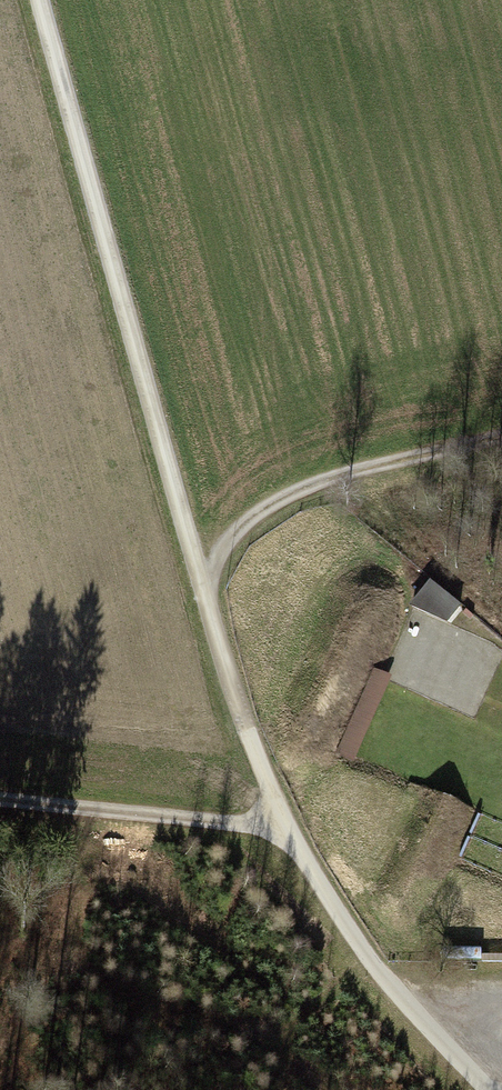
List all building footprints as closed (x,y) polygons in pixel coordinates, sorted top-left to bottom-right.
[(421,602),(414,615),(444,630),(450,617),(421,602)] [(484,959),(484,967),(501,966),(501,958),(484,959)]
